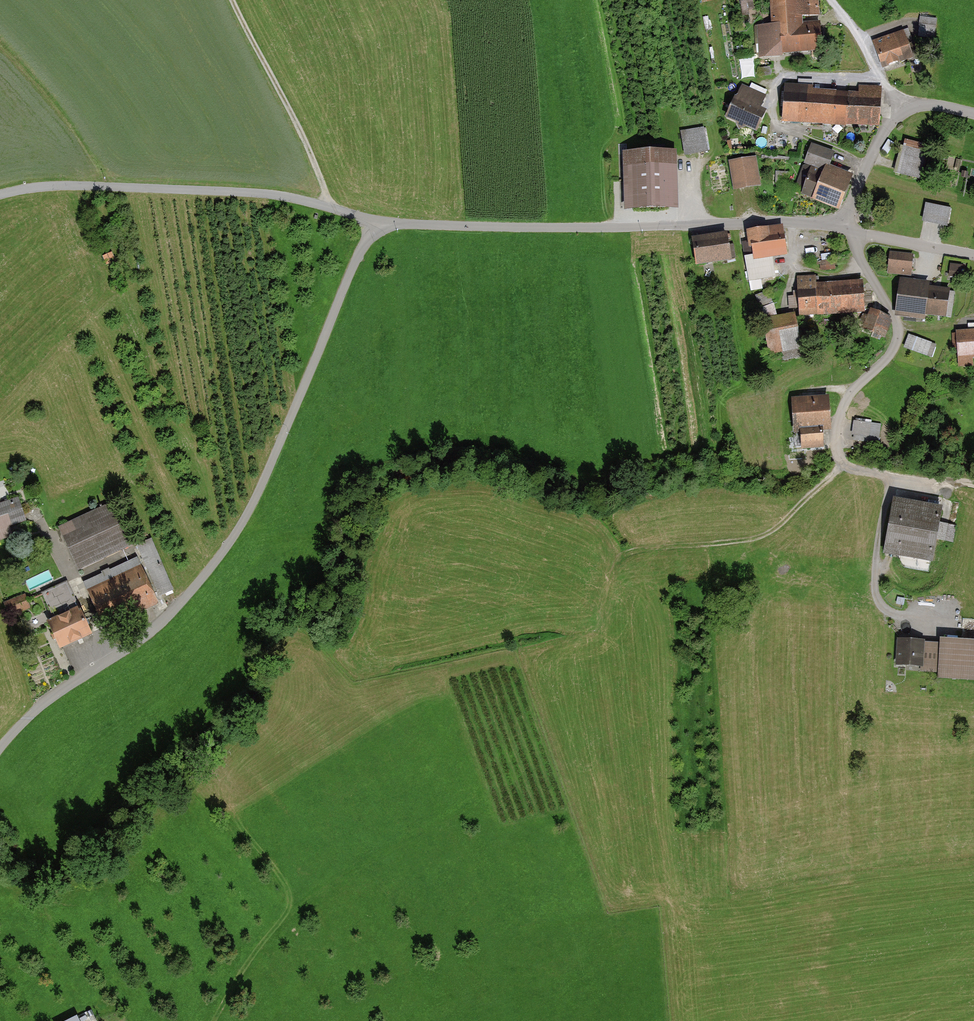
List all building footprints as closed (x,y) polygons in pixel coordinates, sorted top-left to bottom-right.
[(740,1),(742,14),(755,12),(753,0),(746,0),(740,1)] [(820,0),(770,0),(771,26),(758,26),(759,59),(785,58),(784,54),(824,53),(823,24),(804,25),(803,18),(821,17),(820,0)] [(938,17),(921,15),(919,35),(935,37),(938,17)] [(915,61),(903,32),(875,44),(886,72),(915,61)] [(810,86),(786,85),(783,118),(876,125),(879,88),(858,87),(858,96),(809,92),(810,86)] [(760,109),(765,96),(742,86),(727,119),(737,124),(740,134),(749,131),(757,134),(767,114),(760,109)] [(704,130),(682,134),(686,157),(708,154),(704,130)] [(926,147),(905,142),(897,174),(919,179),(926,147)] [(840,213),(853,178),(827,168),(832,154),(813,147),(796,192),(804,195),(803,199),(840,213)] [(674,154),(625,156),(627,213),(676,211),(674,154)] [(755,158),(732,161),(737,192),(760,188),(755,158)] [(952,211),(927,206),(924,223),(949,228),(952,211)] [(784,227),(749,232),(750,241),(743,242),(745,255),(755,254),(755,259),(788,255),(784,227)] [(730,233),(693,239),(698,267),(734,261),(730,233)] [(913,276),(915,254),(892,252),(890,274),(913,276)] [(962,275),(963,265),(949,264),(949,274),(962,275)] [(817,284),(817,275),(797,276),(798,291),(793,291),(794,297),(789,297),(789,306),(800,306),(800,317),(865,314),(864,282),(817,284)] [(951,318),(953,295),(932,293),(933,286),(902,283),(898,319),(927,322),(927,316),(951,318)] [(891,317),(871,310),(863,330),(883,338),(891,317)] [(802,352),(796,315),(763,321),(770,358),(802,352)] [(958,331),(958,335),(952,335),(952,354),(959,354),(959,367),(973,367),(973,331),(958,331)] [(933,344),(909,335),(904,347),(929,356),(933,344)] [(830,396),(793,399),(796,429),(833,426),(830,396)] [(880,442),(883,423),(856,418),(853,437),(880,442)] [(802,449),(826,448),(825,431),(802,432),(802,449)] [(950,496),(899,487),(887,553),(938,563),(950,496)] [(27,520),(19,497),(0,504),(0,540),(30,529),(27,520)] [(59,529),(81,571),(133,545),(112,503),(59,529)] [(159,596),(176,588),(153,540),(136,548),(159,596)] [(154,595),(137,558),(87,582),(104,619),(154,595)] [(53,613),(78,601),(68,581),(43,593),(53,613)] [(31,612),(25,594),(5,600),(12,619),(31,612)] [(62,649),(95,635),(82,607),(50,621),(62,649)] [(942,635),(941,642),(926,640),(923,671),(938,673),(937,676),(973,679),(973,638),(942,635)] [(924,640),(897,638),(895,664),(922,666),(924,640)]
